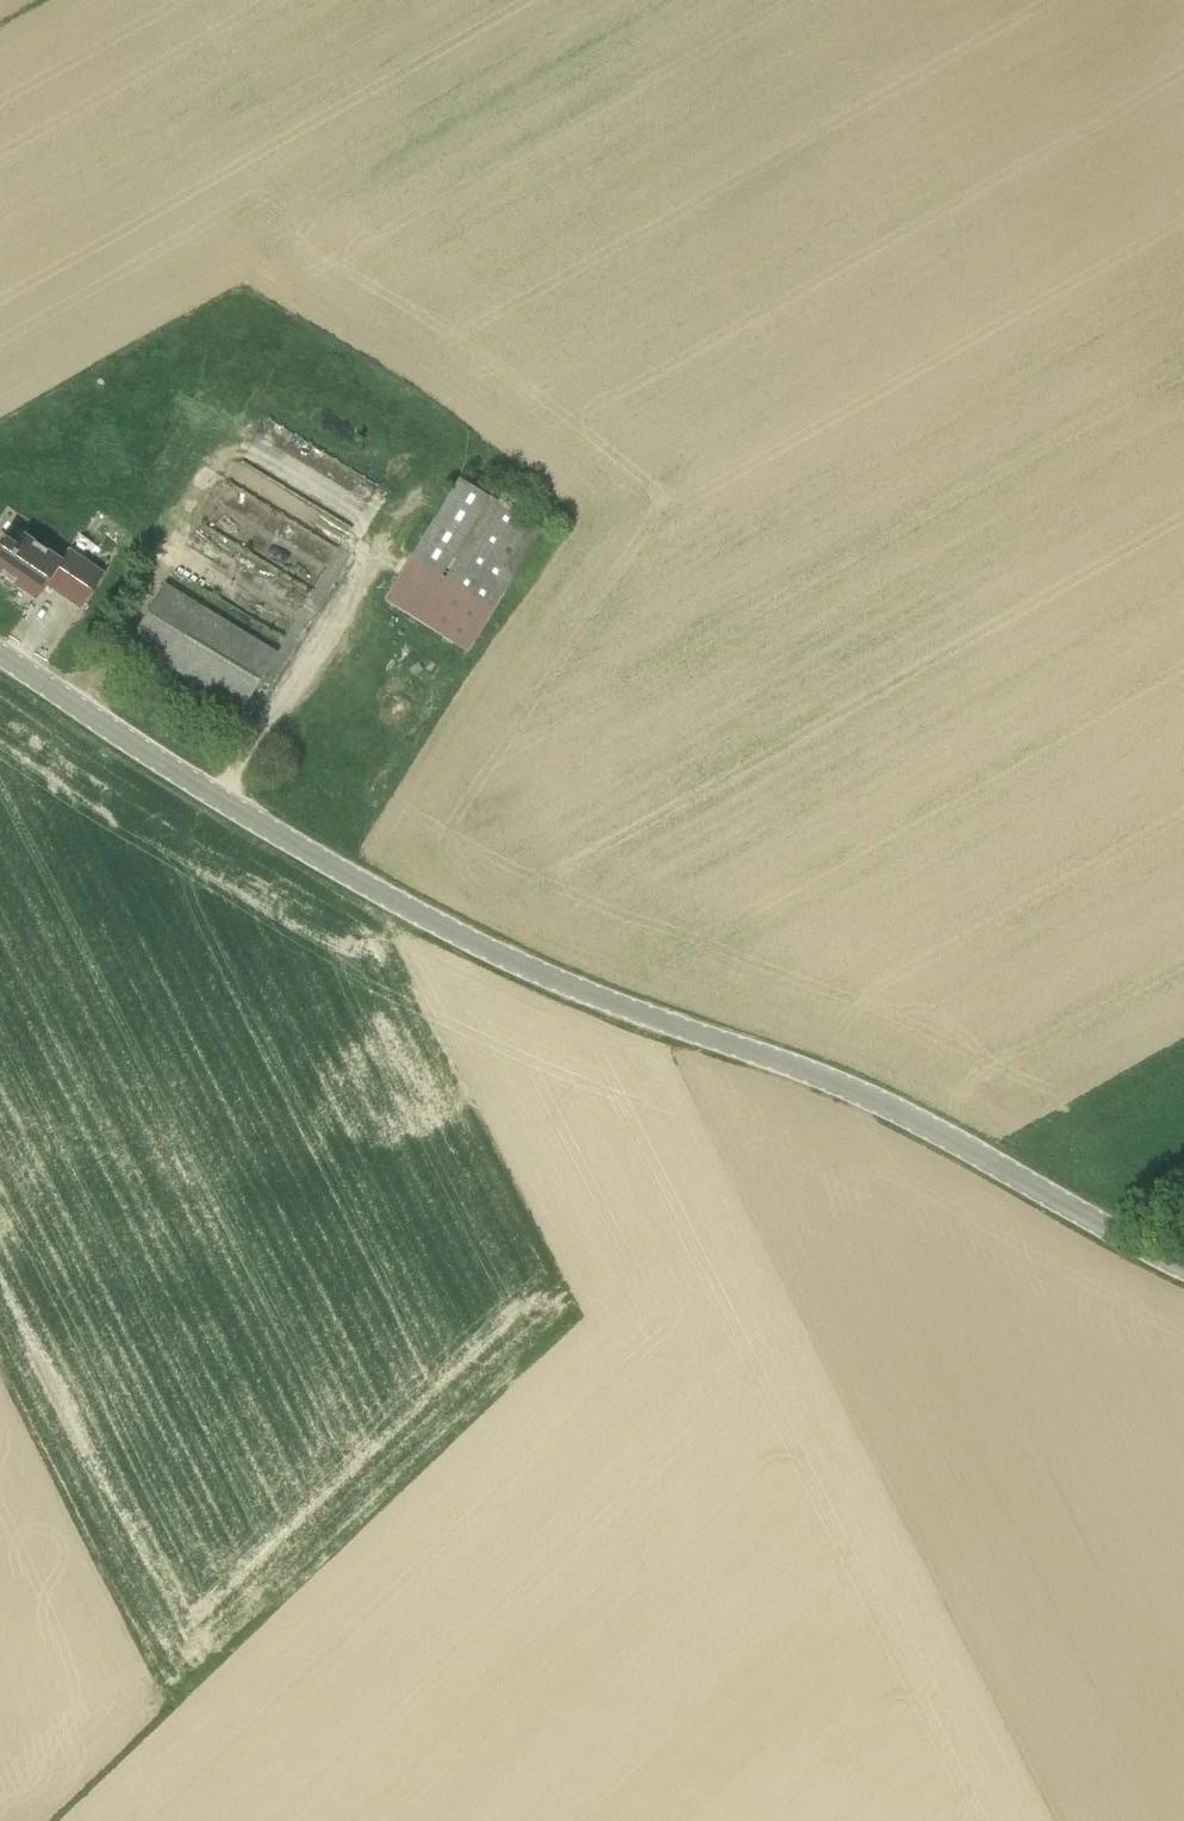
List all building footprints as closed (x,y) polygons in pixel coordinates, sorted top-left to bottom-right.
[(467,651),(479,630),(542,529),(461,479),(386,600),(467,651)] [(68,549),(62,558),(24,533),(17,543),(5,536),(0,543),(0,573),(37,598),(46,583),(81,607),(104,573),(68,549)] [(241,708),(276,651),(166,584),(131,641),(241,708)]
